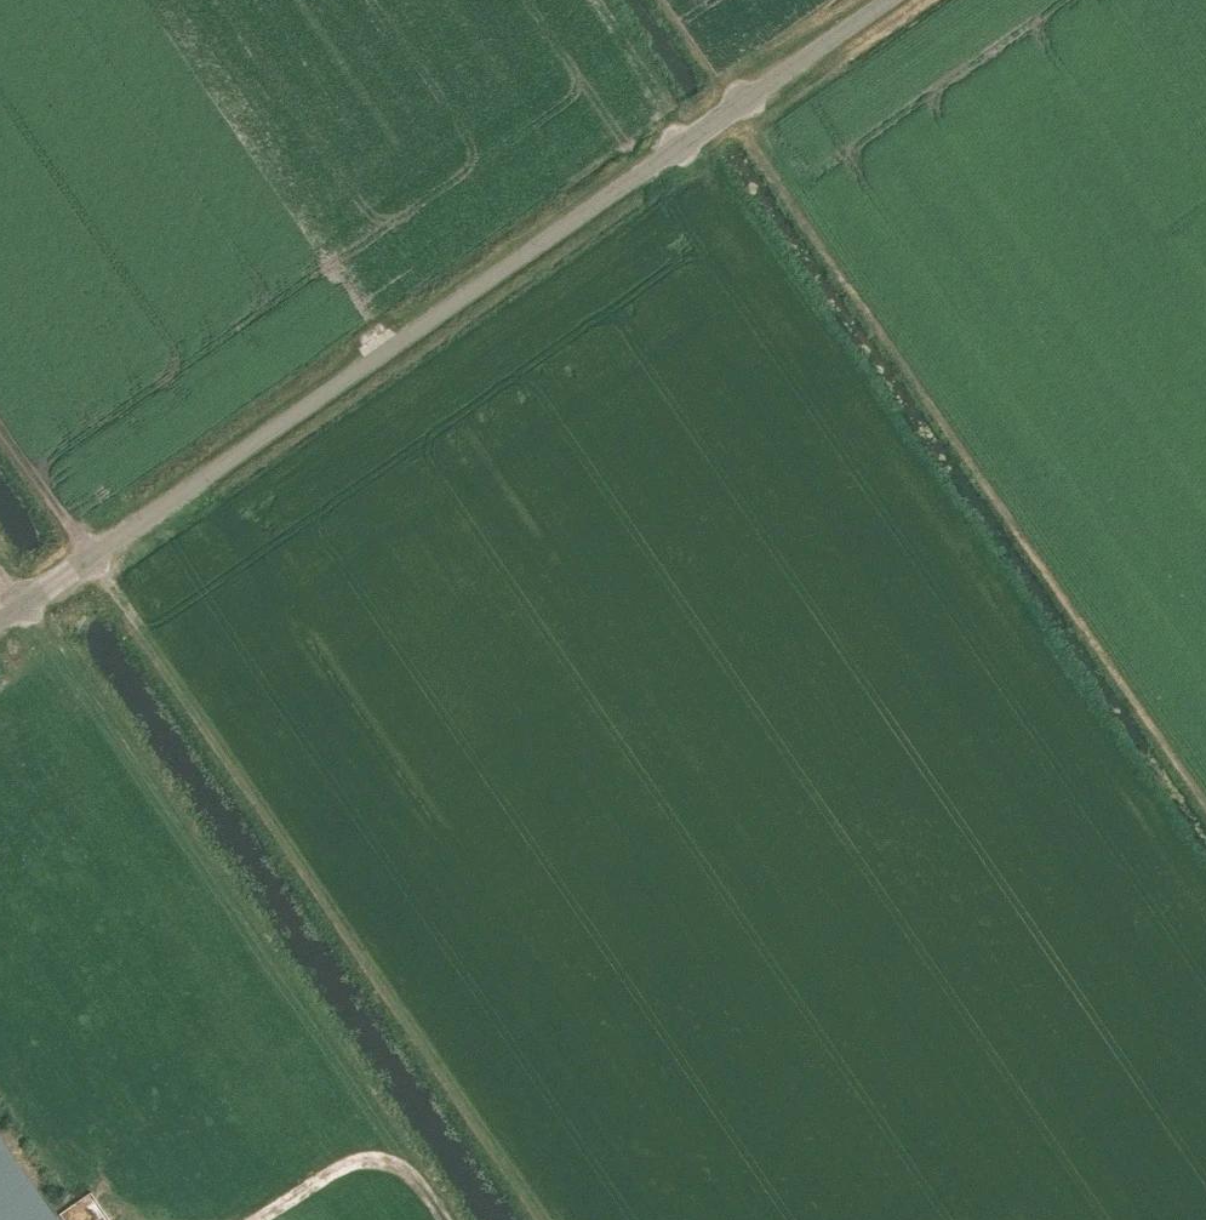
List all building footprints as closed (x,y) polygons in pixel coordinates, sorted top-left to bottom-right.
[(0,1140),(0,1219),(55,1219),(0,1140)]
